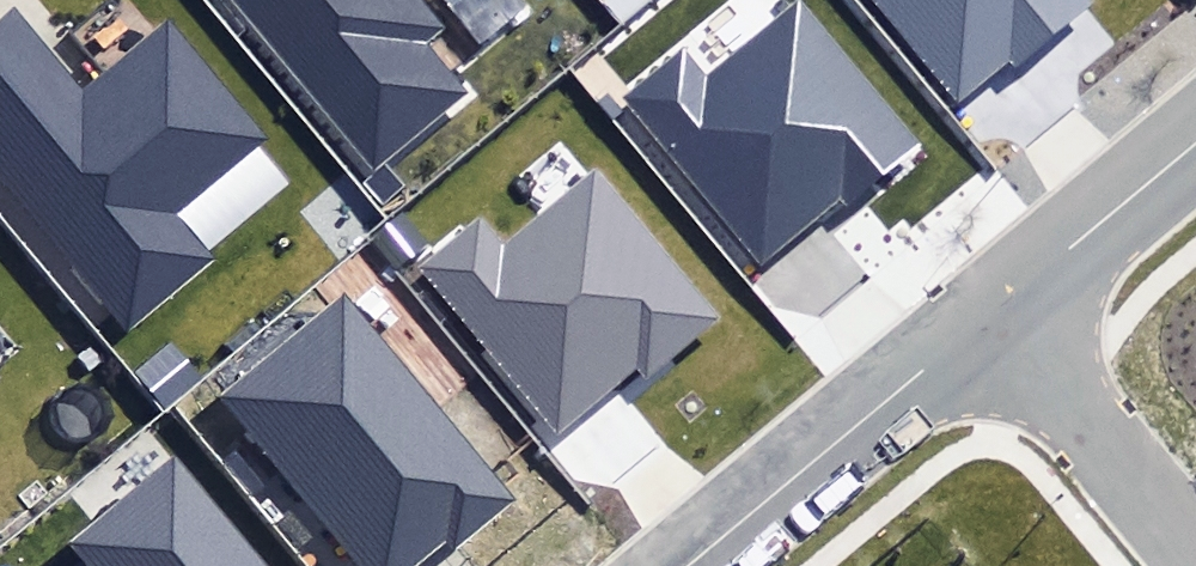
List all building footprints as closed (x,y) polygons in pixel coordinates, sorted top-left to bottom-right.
[(373,171),(469,93),(427,41),(444,28),(421,0),(233,0),(373,171)] [(763,262),(840,197),(849,208),(924,144),(800,0),(797,0),(708,77),(683,48),(623,99),(763,262)] [(959,97),(1009,55),(1017,64),(1094,0),(878,0),(959,97)] [(128,328),(216,256),(181,214),(270,141),(169,19),(82,91),(15,10),(0,23),(0,174),(128,328)] [(419,267),(557,433),(635,368),(644,380),(717,319),(596,173),(505,248),(479,217),(419,267)] [(358,565),(411,565),(442,541),(451,552),(514,501),(345,293),(219,394),(358,565)] [(175,455),(69,543),(88,565),(267,565),(175,455)]
